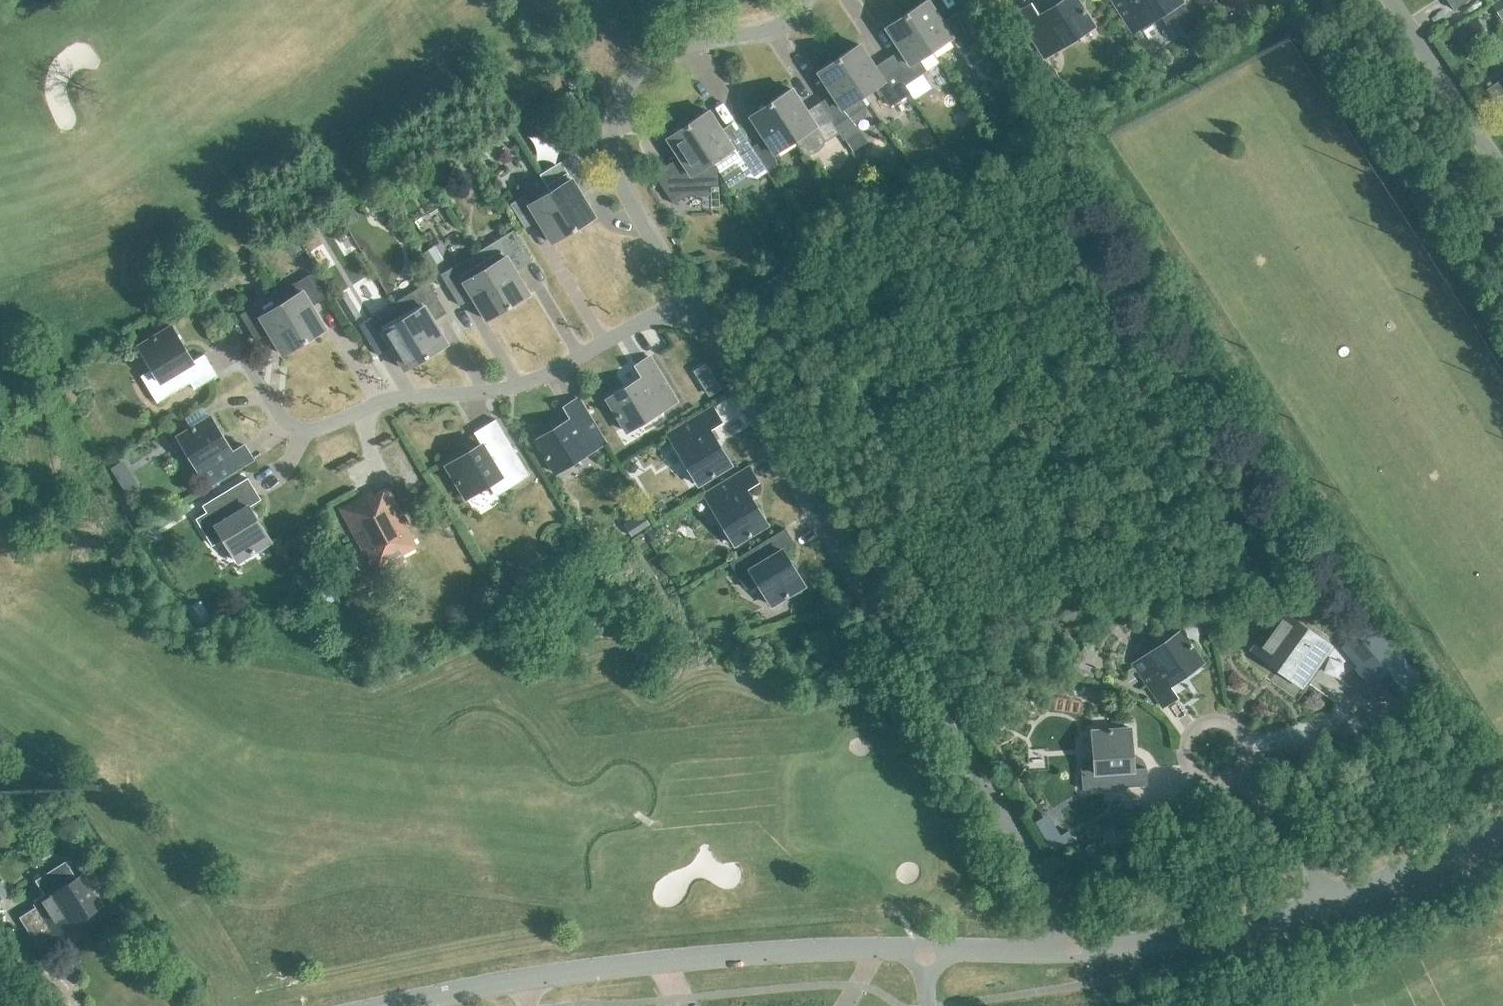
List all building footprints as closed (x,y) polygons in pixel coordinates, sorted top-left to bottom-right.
[(907,12),(931,50),(952,36),(958,45),(974,33),(959,10),(942,21),(928,0),(925,0),(907,12)] [(1045,56),(1094,25),(1078,0),(1061,0),(1039,14),(1031,3),(1017,12),(1045,56)] [(1160,14),(1167,24),(1189,11),(1182,0),(1113,0),(1133,31),(1160,14)] [(1502,16),(1502,0),(1497,0),(1492,3),(1501,17),(1502,16)] [(887,57),(905,84),(939,61),(931,50),(907,12),(886,26),(901,48),(887,57)] [(1475,17),(1452,32),(1460,44),(1483,28),(1475,17)] [(1204,41),(1193,47),(1200,59),(1211,52),(1204,41)] [(910,92),(905,84),(887,57),(874,66),(859,43),(839,57),(862,93),(873,85),(880,95),(883,93),(890,105),(910,92)] [(860,94),(862,93),(839,57),(818,70),(833,93),(819,101),(838,130),(844,138),(860,127),(856,121),(865,115),(867,104),(860,94)] [(1048,63),(1037,70),(1046,83),(1057,77),(1048,63)] [(1501,111),(1502,110),(1502,77),(1486,88),(1501,111)] [(825,138),(838,130),(819,101),(806,110),(792,87),(771,101),(794,137),(803,151),(810,152),(818,150),(823,145),(825,138)] [(752,146),(760,159),(766,168),(781,159),(775,150),(794,137),(771,101),(750,114),(765,137),(752,146)] [(727,162),(733,162),(740,158),(747,168),(760,159),(752,146),(737,123),(723,132),(709,110),(688,123),(712,160),(721,154),(727,162)] [(719,188),(717,167),(712,160),(688,123),(667,136),(682,159),(656,176),(672,199),(685,191),(719,188)] [(574,229),(595,216),(581,193),(594,184),(574,152),(540,173),(574,229)] [(550,190),(530,203),(524,194),(510,203),(525,227),(538,218),(552,241),(574,229),(540,173),(550,190)] [(476,252),(508,306),(529,293),(515,270),(532,260),(514,229),(476,252)] [(422,253),(430,266),(443,258),(435,245),(422,253)] [(441,273),(460,304),(473,296),(487,319),(508,306),(476,252),(441,273)] [(275,292),(305,341),(326,328),(312,305),(325,296),(311,272),(301,279),(293,281),(275,292)] [(394,302),(426,356),(447,343),(433,320),(447,312),(428,281),(394,302)] [(335,296),(350,321),(362,314),(353,299),(347,289),(335,296)] [(275,292),(240,313),(256,339),(270,330),(284,353),(305,341),(275,292)] [(359,323),(363,330),(378,354),(391,345),(405,368),(426,356),(394,302),(359,323)] [(218,374),(204,353),(193,360),(171,325),(139,345),(153,368),(142,375),(158,400),(157,401),(157,402),(191,381),(195,388),(218,374)] [(650,356),(635,365),(642,376),(607,398),(627,430),(677,400),(650,356)] [(605,441),(578,397),(564,406),(571,417),(535,439),(555,472),(605,441)] [(710,428),(721,421),(712,406),(668,433),(698,483),(731,463),(710,428)] [(252,458),(244,443),(232,450),(211,415),(178,435),(208,485),(252,458)] [(496,418),(474,431),(481,443),(446,464),(465,497),(489,482),(496,493),(528,474),(528,475),(529,475),(496,418)] [(123,459),(111,467),(117,476),(129,469),(123,459)] [(758,481),(749,466),(704,494),(735,543),(768,523),(746,488),(758,481)] [(202,505),(206,511),(196,517),(197,518),(198,518),(213,543),(223,536),(238,560),(271,540),(249,505),(261,498),(248,477),(202,505)] [(355,499),(340,507),(363,551),(366,549),(370,556),(367,558),(375,573),(401,558),(400,555),(417,545),(407,527),(411,525),(388,484),(374,492),(372,489),(355,499)] [(795,542),(786,527),(730,561),(730,562),(731,562),(746,587),(757,580),(772,604),(804,584),(783,549),(795,542)] [(1301,682),(1328,645),(1282,612),(1255,649),(1301,682)] [(1371,623),(1345,644),(1392,700),(1418,678),(1371,623)] [(1169,684),(1203,661),(1181,629),(1133,663),(1163,705),(1177,695),(1169,684)] [(1133,768),(1131,726),(1092,729),(1094,756),(1080,757),(1083,789),(1148,784),(1147,767),(1133,768)] [(1053,822),(1040,830),(1053,851),(1073,838),(1068,830),(1061,835),(1053,822)] [(1136,825),(1117,830),(1119,841),(1138,836),(1136,825)] [(1094,839),(1085,845),(1091,855),(1100,849),(1094,839)] [(102,885),(90,867),(77,876),(66,859),(45,872),(56,889),(36,902),(37,904),(19,916),(37,944),(55,932),(56,934),(105,904),(95,889),(102,885)]
